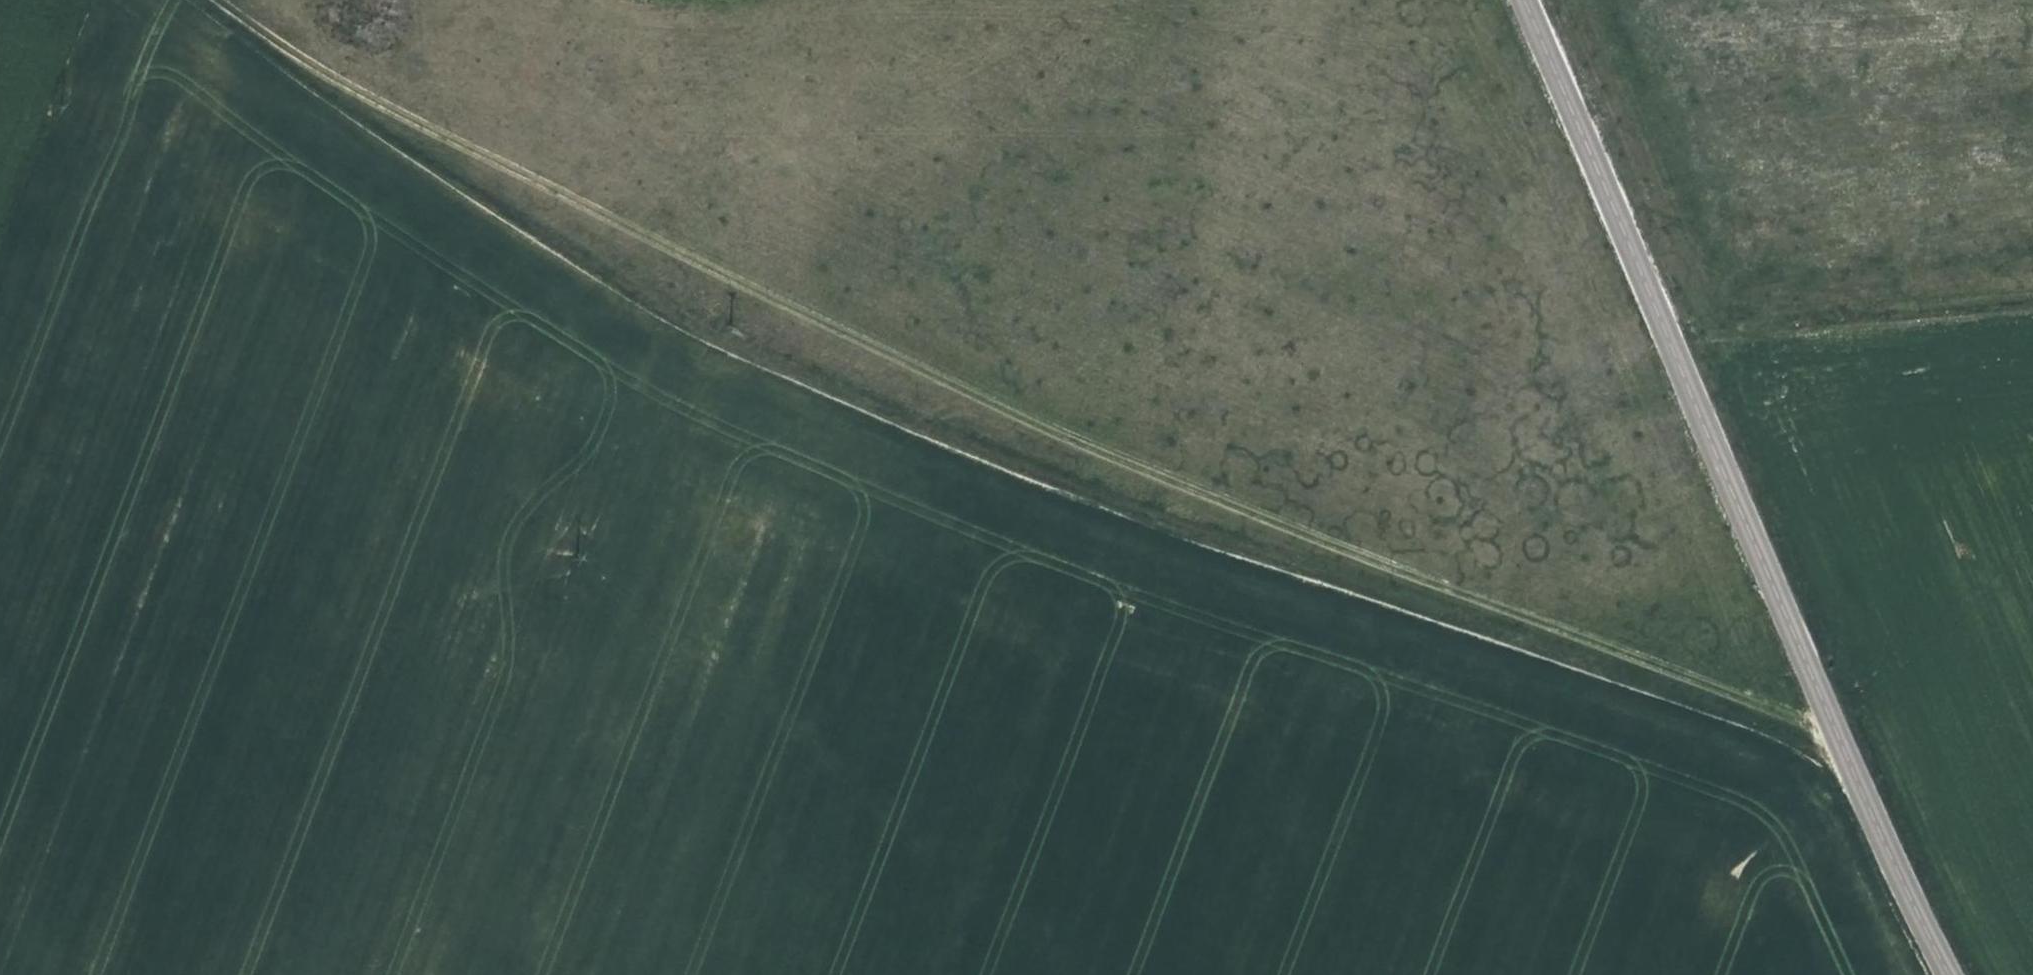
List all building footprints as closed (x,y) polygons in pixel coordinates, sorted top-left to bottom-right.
[(1527,556),(1543,557),(1544,539),(1528,538),(1527,556)]
